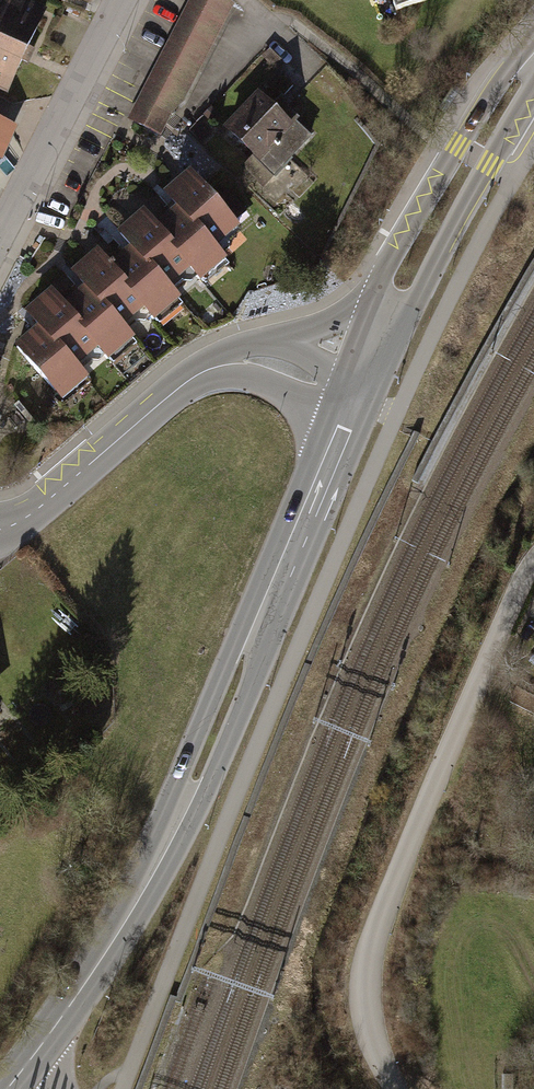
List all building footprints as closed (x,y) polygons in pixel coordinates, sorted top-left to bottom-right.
[(12,99),(52,17),(17,0),(0,0),(0,93),(12,99)] [(126,118),(159,134),(168,116),(177,121),(236,0),(183,0),(126,118)] [(447,0),(390,0),(396,18),(447,0)] [(277,73),(224,125),(271,172),(306,137),(272,103),(290,86),(277,73)] [(2,163),(16,134),(0,126),(0,162),(2,163)] [(240,225),(191,168),(166,189),(179,204),(157,223),(194,265),(205,277),(229,257),(218,244),(240,225)] [(194,265),(157,223),(144,208),(121,228),(134,243),(111,263),(147,305),(158,318),(183,297),(172,284),(194,265)] [(147,305),(111,263),(98,248),(73,269),(86,284),(64,303),(101,345),(111,358),(136,337),(125,324),(147,305)] [(101,345),(64,303),(51,288),(27,309),(40,324),(16,345),(63,400),(89,377),(78,365),(101,345)] [(515,686),(508,700),(533,714),(533,696),(515,686)]
